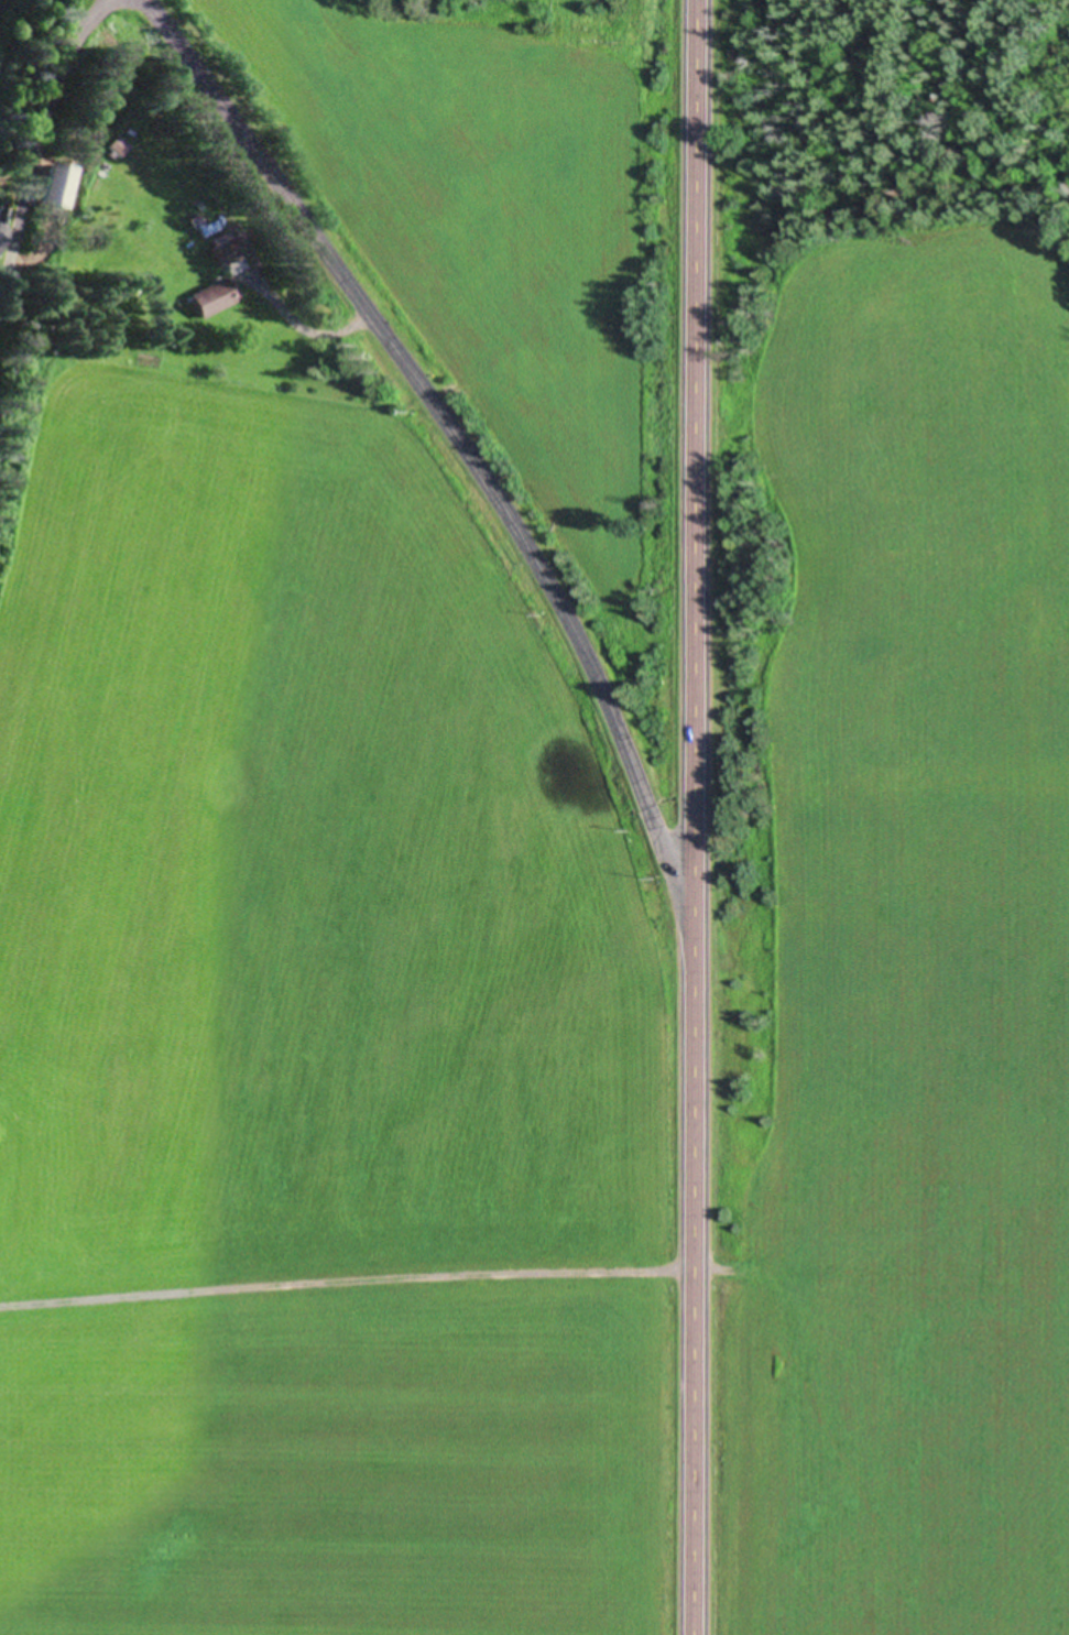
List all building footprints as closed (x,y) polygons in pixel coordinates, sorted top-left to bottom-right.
[(114,135),(128,149),(120,156),(108,143),(114,135)] [(13,211),(0,257),(0,207),(13,211)] [(198,215),(204,225),(212,220),(217,228),(200,237),(190,219),(198,215)] [(208,249),(236,237),(244,254),(217,266),(208,249)] [(230,275),(241,298),(201,318),(190,295),(230,275)]
